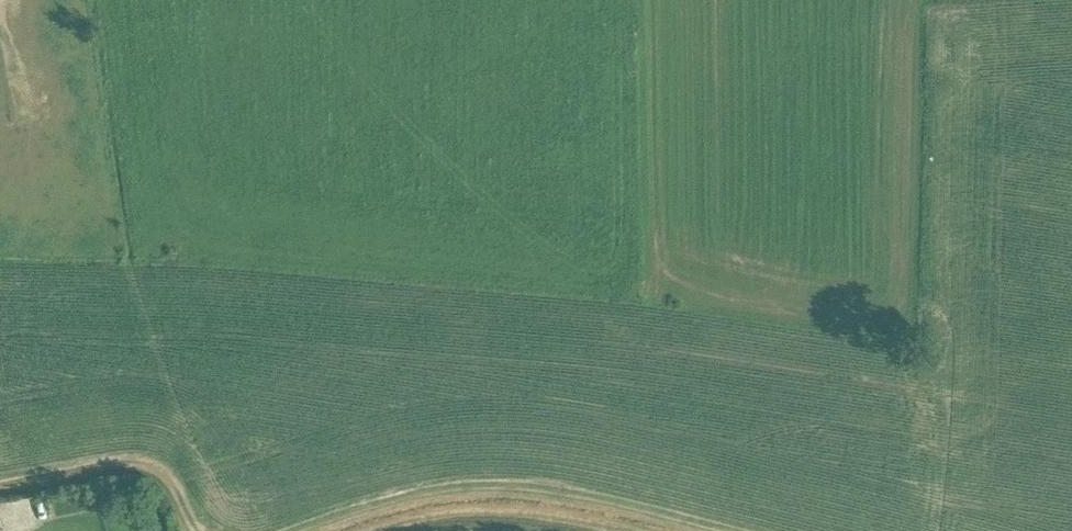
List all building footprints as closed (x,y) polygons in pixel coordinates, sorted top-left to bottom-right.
[(81,489),(84,501),(98,498),(96,486),(81,489)]
